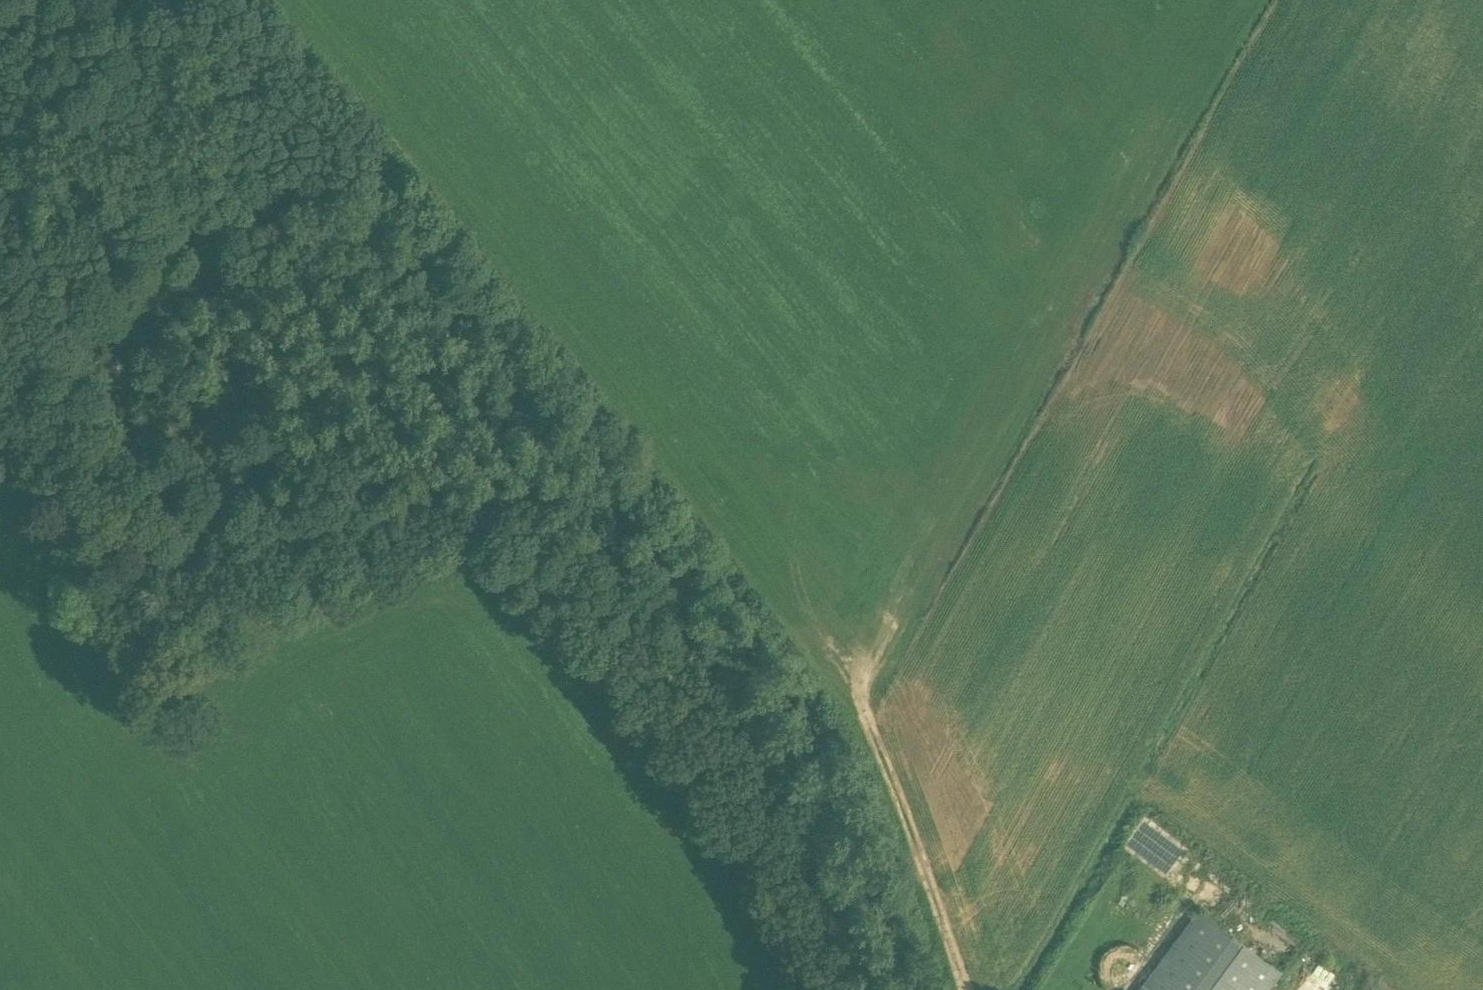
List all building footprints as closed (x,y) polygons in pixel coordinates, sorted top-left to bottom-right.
[(1282,974),(1197,911),(1138,989),(1270,989),(1282,974)]
